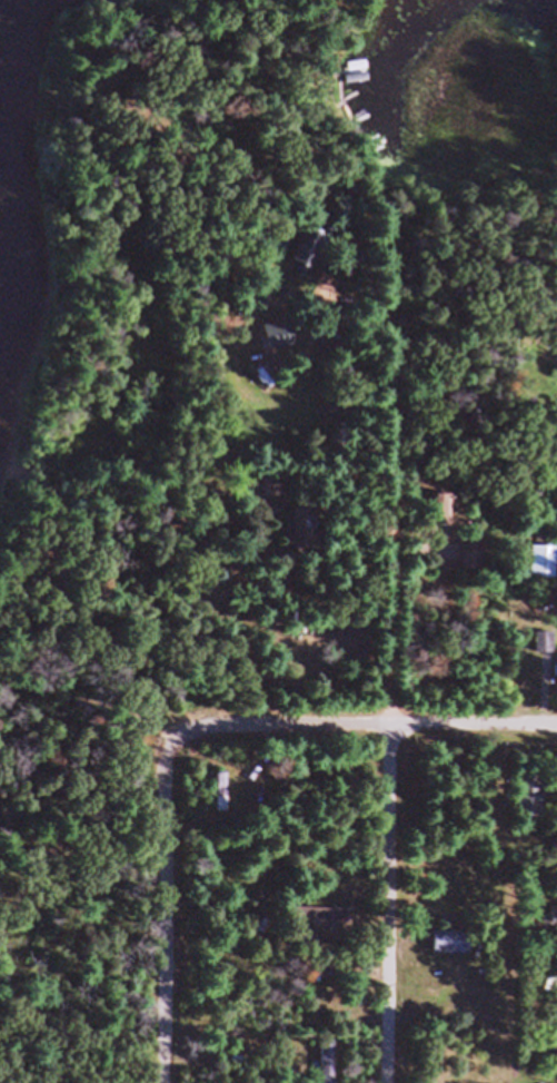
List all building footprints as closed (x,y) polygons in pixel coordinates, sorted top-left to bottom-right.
[(285,268),(307,280),(327,244),(305,232),(285,268)] [(532,554),(532,587),(556,587),(556,554),(532,554)] [(217,819),(229,819),(229,781),(217,781),(217,819)] [(349,916),(297,916),(297,930),(349,930),(349,916)] [(462,939),(433,939),(433,960),(462,960),(462,939)] [(336,1051),(323,1051),(323,1082),(336,1082),(336,1051)]
